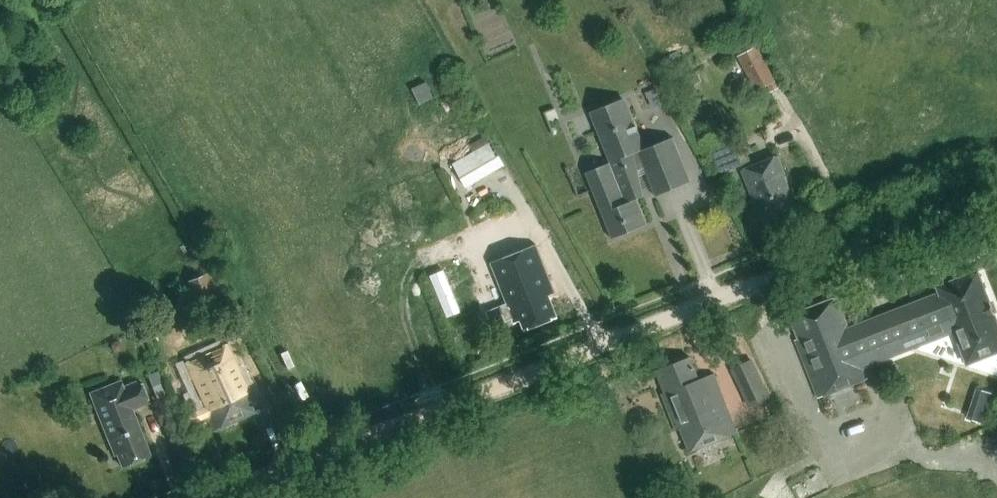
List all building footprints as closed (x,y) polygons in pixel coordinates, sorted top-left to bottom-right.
[(783,88),(760,47),(741,58),(760,92),(769,87),(773,94),(783,88)] [(437,99),(428,80),(413,87),(422,106),(437,99)] [(610,163),(586,173),(590,184),(612,239),(648,225),(635,192),(642,189),(639,171),(645,168),(656,196),(692,182),(674,138),(646,149),(626,98),(590,112),(610,163)] [(472,147),(475,152),(455,164),(470,189),(509,167),(495,141),(492,143),(488,137),(472,147)] [(741,165),(733,143),(712,151),(721,173),(741,165)] [(777,155),(742,169),(754,201),(759,200),(765,216),(791,206),(785,189),(788,188),(783,176),(784,175),(777,155)] [(505,309),(488,316),(492,327),(508,321),(507,319),(511,317),(514,323),(521,320),(525,330),(557,317),(548,295),(555,292),(537,247),(491,266),(508,310),(506,311),(505,309)] [(789,314),(798,338),(795,339),(817,397),(868,378),(864,366),(954,332),(966,364),(996,353),(996,316),(995,312),(994,313),(989,300),(990,299),(978,267),(934,284),(937,291),(848,325),(837,296),(789,314)] [(221,306),(209,275),(190,283),(202,313),(221,306)] [(229,343),(183,364),(203,409),(187,417),(190,424),(207,417),(214,431),(253,413),(246,398),(253,395),(229,343)] [(699,379),(690,356),(659,368),(667,391),(664,392),(686,452),(738,433),(714,373),(699,379)] [(102,422),(115,456),(118,455),(123,467),(151,456),(132,410),(150,403),(141,381),(124,388),(122,384),(94,395),(104,421),(102,422)] [(970,412),(992,420),(996,405),(996,388),(979,382),(970,412)] [(763,384),(745,393),(750,404),(768,395),(763,384)]
